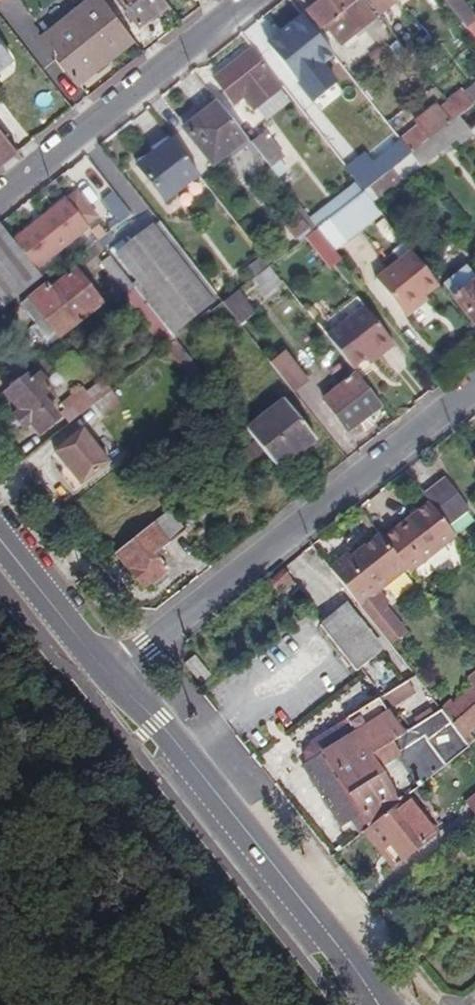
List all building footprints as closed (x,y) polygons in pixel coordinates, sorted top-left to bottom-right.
[(105,0),(95,0),(46,39),(78,81),(133,37),(105,0)] [(141,21),(166,0),(124,0),(141,21)] [(371,0),(320,0),(309,9),(323,26),(327,23),(342,43),(376,16),(366,4),(371,0)] [(376,1),(384,11),(397,1),(397,0),(376,0),(376,1)] [(468,26),(474,21),(474,11),(466,0),(447,0),(468,26)] [(277,42),(260,56),(277,77),(294,63),(277,42)] [(11,57),(0,43),(0,66),(11,57)] [(260,56),(257,52),(219,82),(236,102),(244,95),(256,110),(259,108),(267,118),(290,99),(282,89),(285,87),(282,83),(277,77),(260,56)] [(300,70),(294,63),(277,77),(282,83),(300,70)] [(474,103),(474,81),(464,89),(462,87),(447,98),(450,101),(460,114),(474,103)] [(365,189),(413,151),(403,139),(366,91),(351,102),(373,130),(357,143),(370,161),(364,165),(362,162),(351,171),(359,181),(365,189)] [(248,136),(220,101),(188,126),(217,161),(248,136)] [(413,151),(460,114),(450,101),(441,108),(439,105),(419,122),(421,125),(403,139),(413,151)] [(460,114),(474,132),(474,133),(474,103),(460,114)] [(462,141),(474,132),(460,114),(413,151),(422,162),(456,135),(462,141)] [(20,149),(0,125),(0,165),(20,149)] [(264,129),(250,139),(269,163),(282,152),(264,129)] [(202,174),(174,139),(142,165),(169,200),(202,174)] [(374,200),(422,162),(413,151),(365,189),(374,200)] [(331,216),(365,189),(359,181),(322,210),(328,219),(331,216)] [(382,211),(374,200),(365,189),(331,216),(348,238),(382,211)] [(98,199),(117,223),(127,214),(109,191),(98,199)] [(78,192),(16,243),(35,266),(36,266),(89,224),(87,221),(96,215),(78,192)] [(314,230),(319,226),(298,199),(293,203),(296,208),(310,225),(314,230)] [(298,235),(310,225),(296,208),(284,217),(298,235)] [(348,238),(331,216),(328,219),(319,226),(336,247),(348,238)] [(218,290),(163,220),(153,228),(208,298),(218,290)] [(42,274),(36,266),(35,266),(16,243),(0,223),(0,307),(42,274)] [(330,266),(343,256),(336,247),(319,226),(314,230),(306,236),(330,266)] [(208,298),(153,228),(125,249),(145,275),(135,282),(138,285),(171,328),(208,298)] [(275,253),(286,245),(276,233),(265,241),(275,253)] [(420,285),(433,274),(408,242),(373,270),(402,305),(422,288),(420,285)] [(270,264),(272,263),(264,252),(247,265),(256,275),(261,272),(270,264)] [(282,278),(270,264),(261,272),(272,286),(282,278)] [(472,268),(462,277),(452,264),(439,275),(474,321),(474,272),(472,268)] [(54,286),(49,280),(23,300),(54,341),(106,302),(78,266),(54,286)] [(171,328),(138,285),(127,294),(168,345),(178,337),(171,328)] [(225,300),(242,321),(257,310),(240,288),(225,300)] [(329,334),(354,365),(376,349),(380,353),(395,342),(367,306),(329,334)] [(219,388),(178,337),(168,345),(208,397),(219,388)] [(49,356),(7,389),(23,410),(17,414),(26,427),(32,421),(42,432),(58,420),(53,415),(57,412),(47,398),(55,391),(50,384),(53,380),(42,367),(52,360),(49,356)] [(280,369),(302,396),(314,386),(294,359),(280,369)] [(349,429),(381,403),(358,375),(326,400),(349,429)] [(126,397),(117,385),(94,402),(104,415),(126,397)] [(60,413),(68,424),(94,402),(82,386),(62,403),(66,409),(60,413)] [(288,397),(250,427),(259,440),(280,466),(318,436),(288,397)] [(80,482),(122,450),(110,433),(88,450),(83,445),(63,460),(80,482)] [(446,479),(425,495),(430,503),(450,528),(471,511),(446,479)] [(450,528),(430,503),(382,541),(406,571),(409,575),(457,537),(450,528)] [(169,510),(117,551),(144,585),(168,567),(159,556),(187,534),(169,510)] [(382,541),(379,537),(351,561),(347,558),(333,568),(390,641),(404,630),(387,609),(388,604),(378,592),(406,571),(382,541)] [(279,590),(290,580),(282,570),(270,580),(279,590)] [(324,626),(360,673),(384,654),(349,608),(324,626)] [(357,702),(371,691),(361,679),(348,690),(357,702)] [(474,686),(465,694),(473,704),(474,703),(474,688),(474,686)] [(465,694),(444,710),(452,720),(473,704),(465,694)] [(444,710),(441,706),(401,733),(376,695),(345,715),(354,730),(303,763),(341,824),(351,817),(359,831),(365,828),(405,796),(471,744),(462,733),(452,720),(444,710)] [(452,720),(462,733),(474,723),(474,703),(473,704),(452,720)] [(354,730),(345,715),(294,748),(303,763),(354,730)] [(405,796),(365,828),(382,849),(390,842),(403,858),(434,834),(405,796)] [(390,842),(382,849),(395,864),(403,858),(390,842)]
